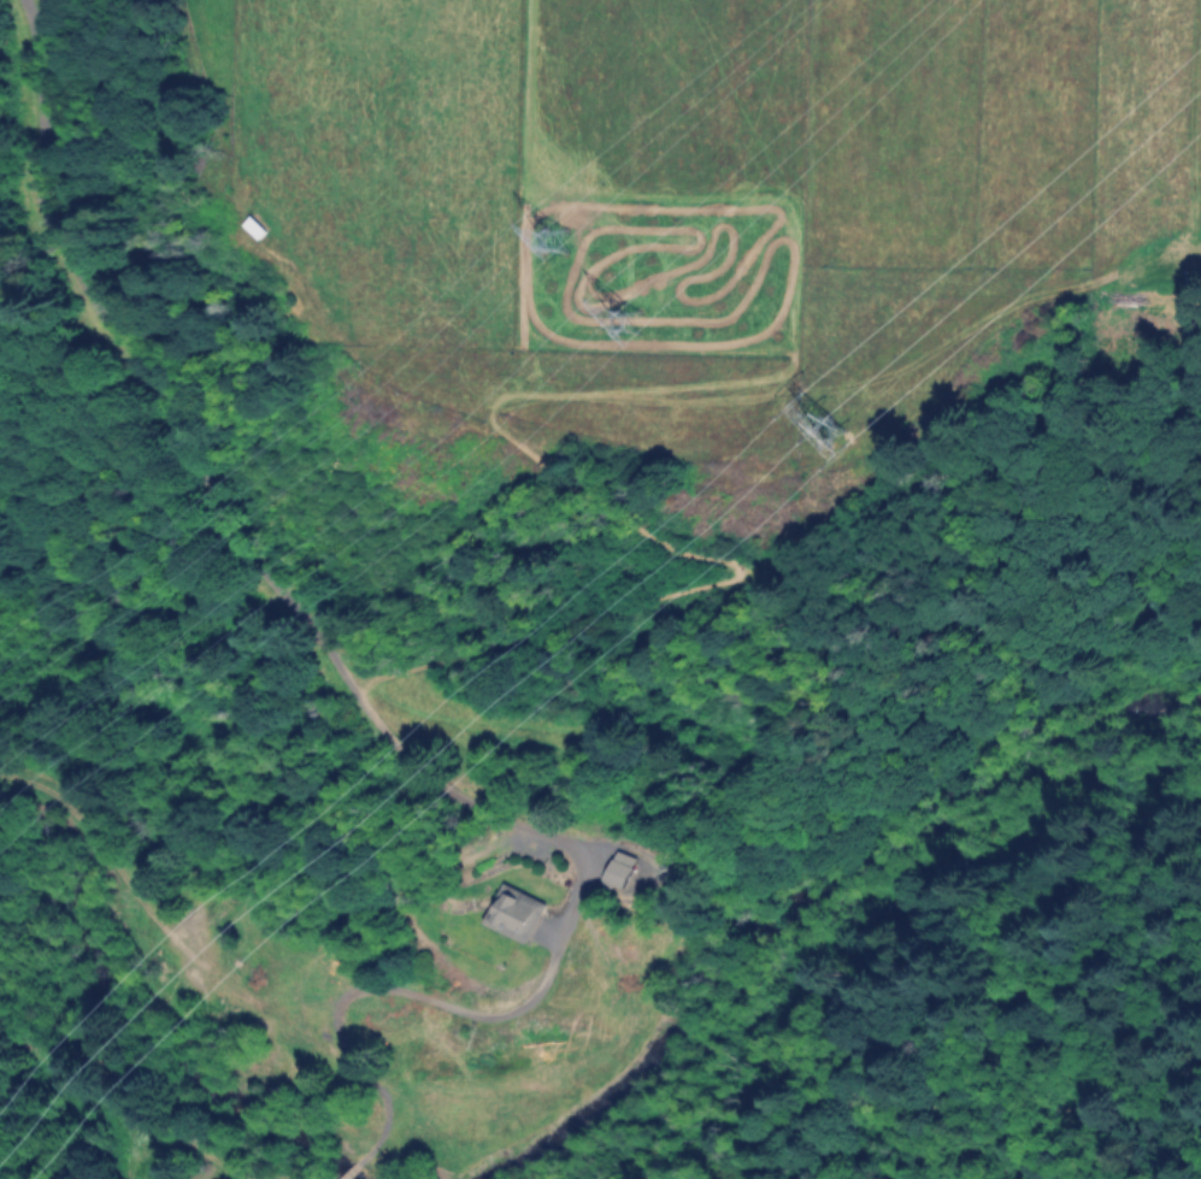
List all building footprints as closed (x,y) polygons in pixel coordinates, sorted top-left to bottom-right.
[(625,885),(608,879),(619,851),(636,859),(625,885)] [(507,883),(551,904),(531,945),(487,924),(507,883)]
